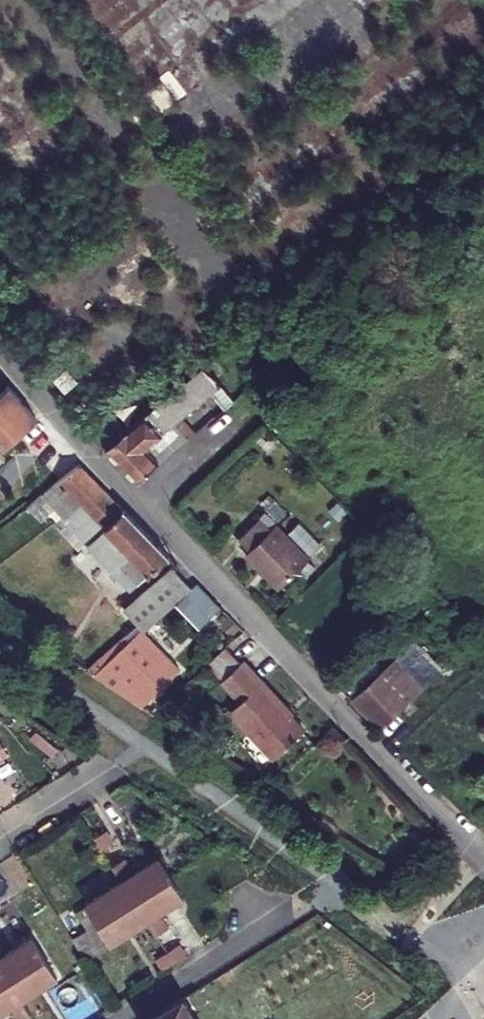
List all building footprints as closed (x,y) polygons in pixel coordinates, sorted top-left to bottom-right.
[(67,365),(54,375),(63,384),(75,374),(67,365)] [(209,392),(224,408),(233,401),(205,369),(162,402),(161,403),(178,422),(181,421),(178,417),(209,392)] [(10,388),(0,398),(0,431),(26,407),(10,388)] [(182,445),(192,437),(183,427),(185,426),(181,421),(178,422),(161,403),(106,448),(138,482),(160,464),(182,445)] [(2,451),(38,418),(26,407),(0,431),(0,453),(2,451)] [(22,454),(38,472),(65,450),(38,418),(2,451),(12,461),(22,454)] [(79,465),(65,450),(38,472),(34,476),(47,492),(56,484),(79,465)] [(79,465),(56,484),(80,508),(103,531),(124,510),(79,465)] [(62,523),(80,508),(56,484),(47,492),(40,498),(62,523)] [(138,587),(169,556),(124,510),(103,531),(129,558),(119,568),(138,587)] [(244,548),(281,579),(308,547),(273,515),(269,520),(257,510),(238,533),(249,543),(244,548)] [(128,611),(142,625),(149,631),(196,583),(176,563),(128,611)] [(123,679),(114,687),(157,714),(183,689),(130,635),(89,671),(96,676),(105,667),(123,679)] [(353,698),(380,725),(442,666),(415,638),(353,698)] [(264,680),(243,659),(223,680),(241,699),(230,710),(276,756),(304,728),(261,684),(264,680)] [(102,825),(90,832),(97,842),(109,835),(102,825)] [(121,852),(108,860),(117,875),(131,897),(169,875),(154,851),(128,867),(125,863),(127,862),(121,852)] [(83,897),(97,920),(131,897),(117,875),(83,897)] [(181,894),(169,875),(131,897),(153,932),(166,924),(160,914),(158,915),(155,911),(181,894)] [(131,897),(97,920),(109,939),(143,917),(131,897)] [(0,955),(0,966),(7,977),(43,954),(31,935),(0,955)] [(176,943),(164,950),(171,960),(182,953),(176,943)] [(159,968),(171,960),(164,950),(153,957),(159,968)] [(58,977),(43,954),(7,977),(22,1000),(58,977)] [(0,982),(0,1013),(11,1007),(14,1011),(12,1013),(15,1018),(22,1018),(31,1014),(22,1000),(7,977),(0,982)] [(183,999),(151,1018),(196,1018),(183,999)]
